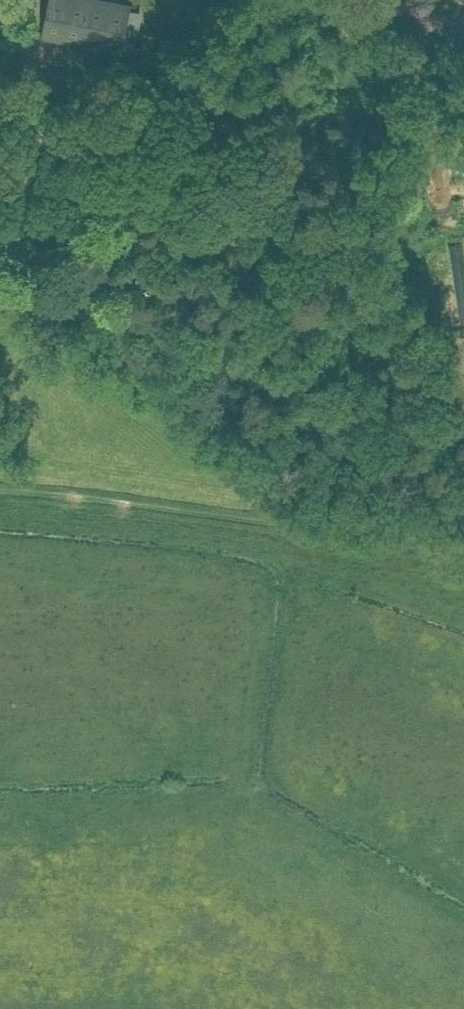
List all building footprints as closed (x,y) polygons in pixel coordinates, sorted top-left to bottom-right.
[(130,5),(104,0),(48,0),(41,34),(121,50),(130,5)]
